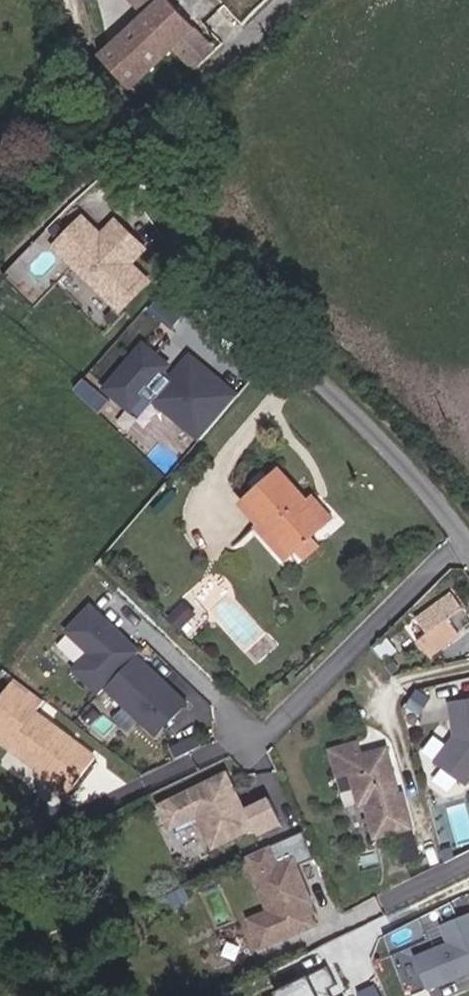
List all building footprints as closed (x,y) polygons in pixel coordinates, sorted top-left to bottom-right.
[(148,9),(106,51),(137,83),(176,44),(201,70),(222,50),(173,0),(157,0),(148,9)] [(148,9),(157,0),(140,0),(148,9)] [(96,237),(78,219),(51,246),(116,308),(142,281),(123,263),(138,248),(125,237),(123,240),(119,237),(122,234),(110,222),(96,237)] [(192,439),(230,396),(215,383),(206,392),(176,365),(163,379),(144,361),(150,354),(138,343),(99,386),(123,407),(135,394),(145,402),(147,399),(192,439)] [(215,383),(184,356),(176,365),(206,392),(215,383)] [(288,472),(251,505),(297,557),(305,550),(317,539),(334,524),(288,472)] [(327,550),(317,539),(305,550),(315,562),(327,550)] [(465,633),(455,619),(468,609),(454,592),(420,619),(433,634),(424,642),(435,656),(465,633)] [(108,628),(85,606),(60,631),(83,653),(67,670),(92,694),(133,653),(115,635),(111,638),(105,631),(108,628)] [(164,690),(130,656),(98,689),(148,737),(180,705),(168,694),(165,697),(161,693),(164,690)] [(5,678),(0,686),(0,744),(64,789),(88,755),(26,712),(35,699),(5,678)] [(411,705),(423,711),(434,692),(421,686),(411,705)] [(448,712),(455,747),(437,774),(468,794),(468,793),(468,708),(448,712)] [(366,741),(334,749),(343,782),(356,779),(364,809),(372,807),(380,838),(417,828),(395,746),(369,753),(366,741)] [(225,772),(158,802),(169,826),(195,814),(210,846),(250,827),(249,826),(252,825),(256,834),(278,823),(267,799),(242,810),(225,772)] [(245,919),(258,949),(296,932),(311,926),(302,905),(308,902),(291,865),(311,857),(300,832),(242,857),(265,910),(245,919)] [(468,973),(468,915),(437,927),(444,945),(410,959),(422,991),(468,973)] [(323,967),(299,977),(273,989),(276,995),(325,995),(322,990),(332,985),(323,967)]
